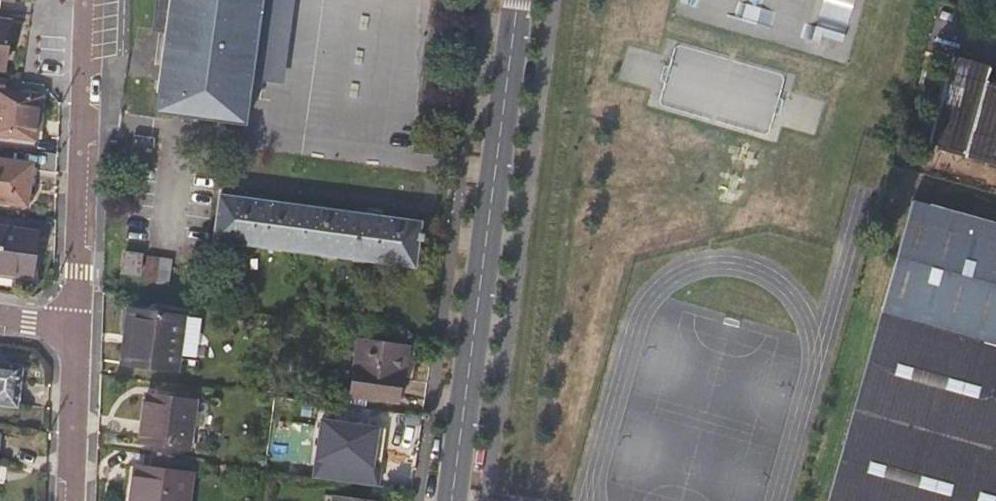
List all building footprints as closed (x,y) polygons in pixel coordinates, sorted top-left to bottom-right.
[(155,77),(154,91),(130,88),(128,103),(241,120),(259,0),(153,0),(149,25),(162,27),(155,77)] [(1,11),(0,11),(0,65),(7,65),(12,24),(0,24),(1,11)] [(995,162),(995,84),(990,83),(994,67),(955,55),(930,144),(995,162)] [(8,79),(0,78),(0,132),(37,137),(42,96),(7,92),(8,79)] [(33,163),(0,159),(0,201),(28,205),(33,163)] [(413,267),(419,222),(215,194),(209,238),(413,267)] [(873,340),(995,374),(995,227),(913,203),(873,340)] [(34,276),(39,232),(0,227),(0,272),(34,276)] [(133,275),(135,255),(117,252),(114,272),(133,275)] [(165,281),(168,257),(141,253),(137,277),(165,281)] [(119,305),(116,324),(125,325),(121,361),(166,367),(173,312),(119,305)] [(125,325),(116,324),(112,359),(121,361),(125,325)] [(403,376),(407,344),(348,336),(341,388),(389,394),(392,375),(403,376)] [(873,340),(827,500),(995,500),(995,374),(873,340)] [(23,365),(0,363),(0,402),(19,404),(23,365)] [(137,392),(134,417),(140,418),(138,439),(180,444),(185,398),(137,392)] [(337,477),(370,481),(372,467),(378,420),(335,414),(329,463),(339,465),(337,477)] [(140,418),(134,417),(132,438),(138,439),(140,418)] [(378,420),(372,467),(381,468),(386,421),(378,420)] [(145,453),(144,464),(129,463),(124,500),(180,500),(186,458),(145,453)] [(368,496),(326,491),(324,500),(368,500),(368,496)]
